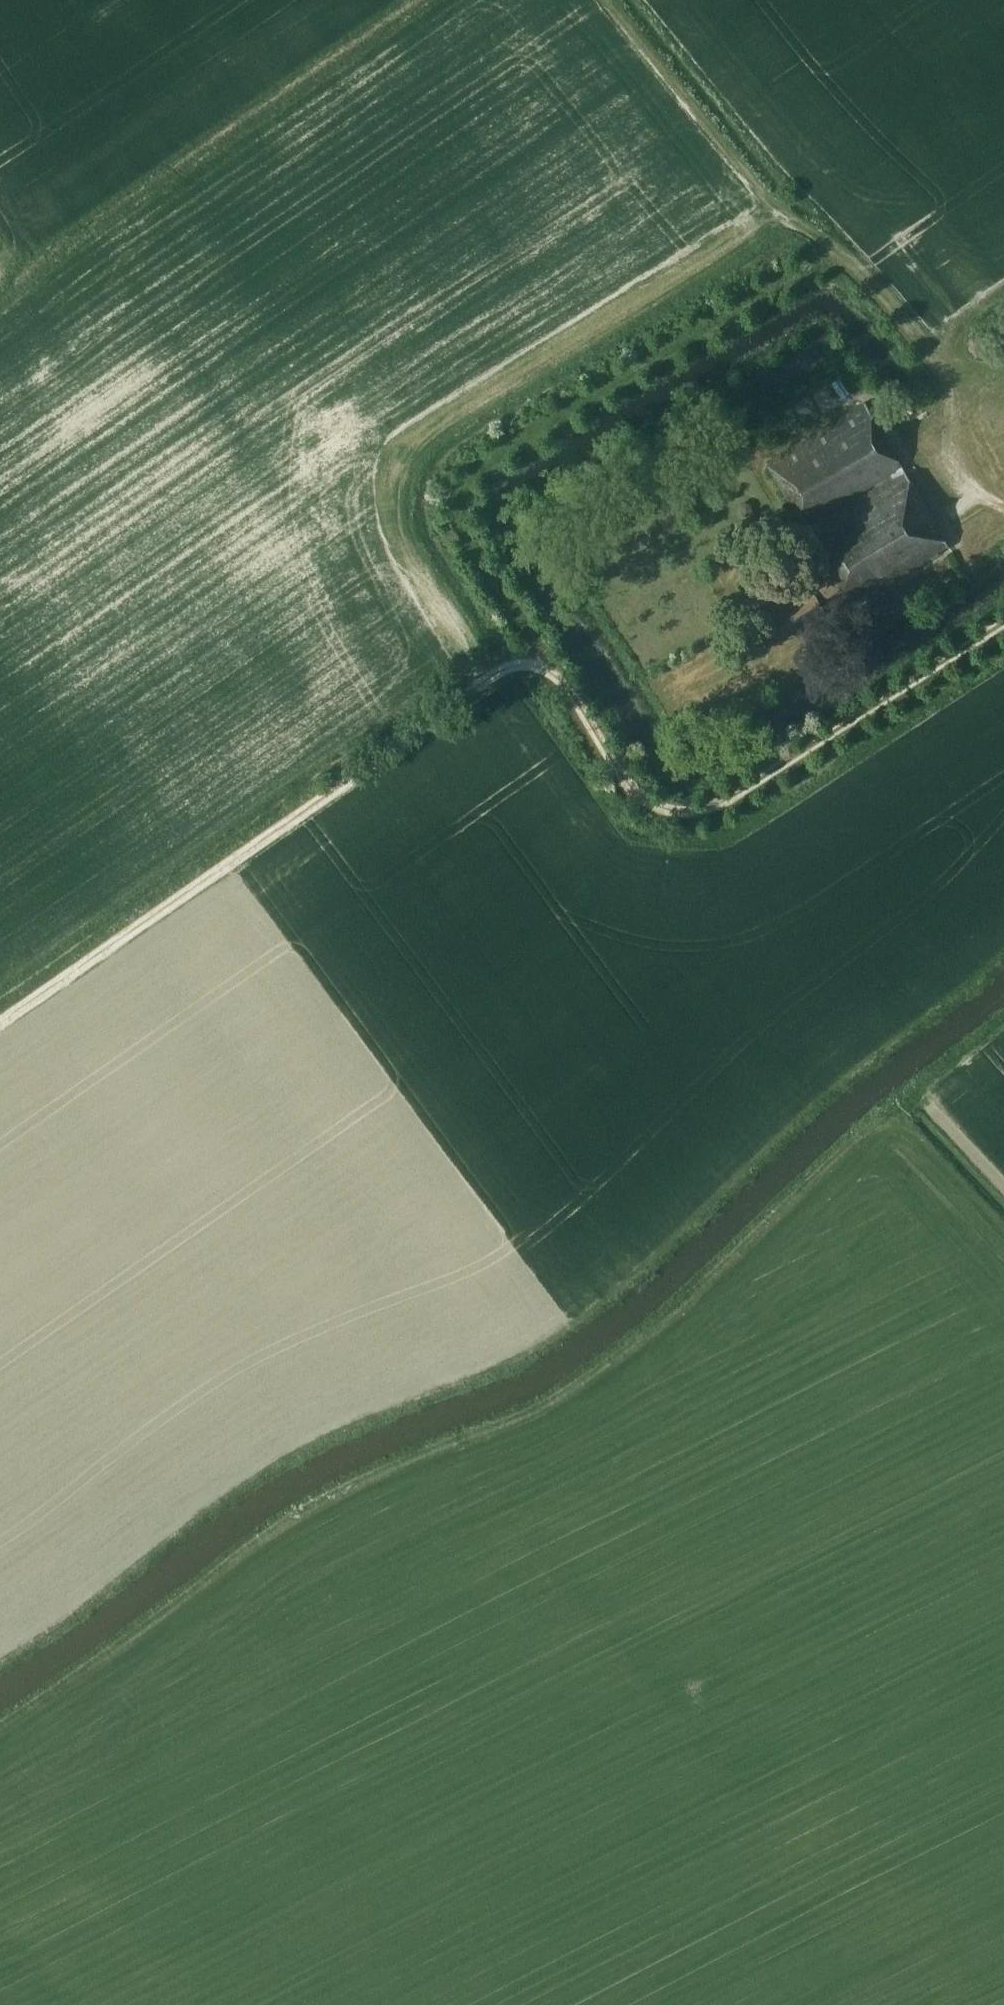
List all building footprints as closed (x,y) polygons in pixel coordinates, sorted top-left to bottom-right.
[(763,460),(802,524),(903,463),(864,399),(763,460)] [(850,604),(951,543),(948,538),(903,463),(891,471),(893,475),(805,528),(795,534),(813,563),(820,575),(811,581),(806,574),(758,603),(781,639),(847,599),(850,604)]
